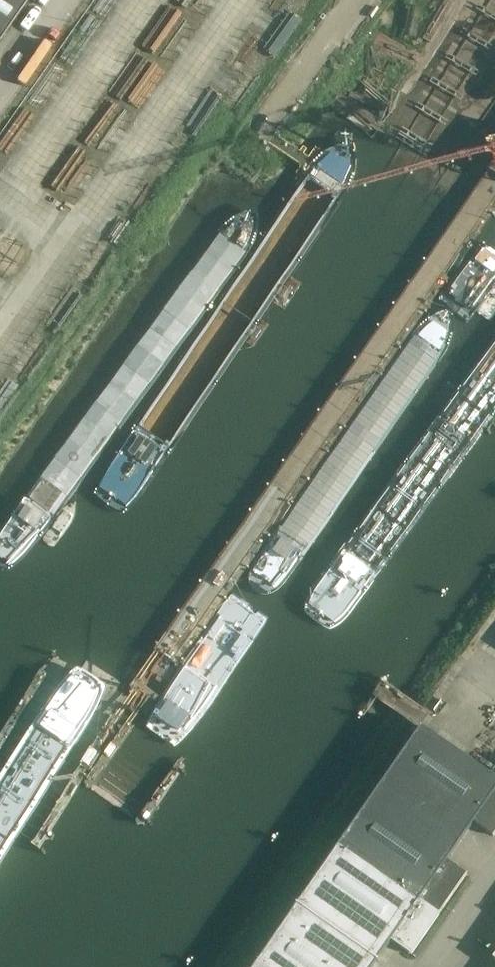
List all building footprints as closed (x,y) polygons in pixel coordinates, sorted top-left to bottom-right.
[(28,0),(0,0),(0,40),(28,0)] [(460,844),(474,823),(493,837),(494,835),(494,778),(422,728),(380,788),(460,844)] [(380,788),(340,846),(439,915),(467,875),(447,861),(460,844),(380,788)] [(439,915),(340,846),(256,966),(374,966),(391,942),(411,956),(439,915)]
